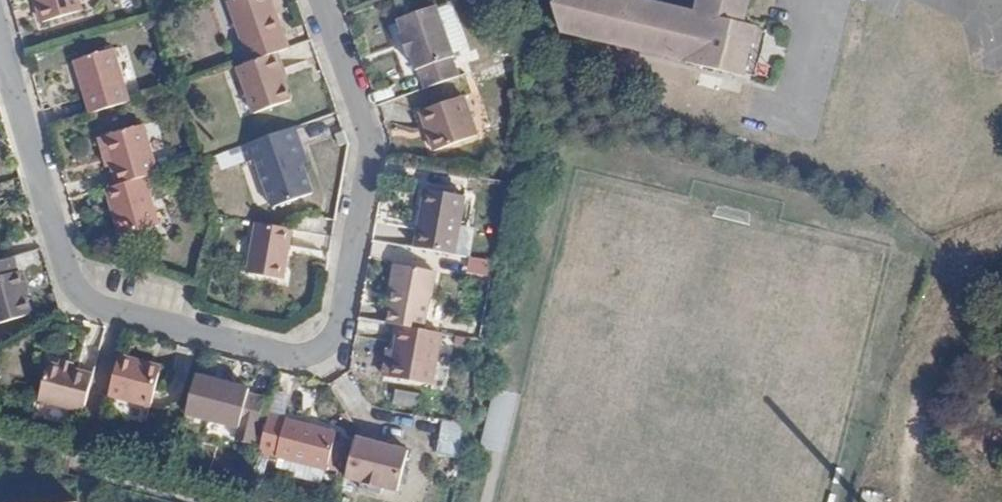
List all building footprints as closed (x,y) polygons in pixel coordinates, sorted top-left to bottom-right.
[(46,23),(79,12),(76,0),(39,0),(46,23)] [(275,52),(290,47),(273,0),(230,0),(252,60),(275,52)] [(733,83),(749,42),(750,40),(738,35),(751,0),(700,0),(693,18),(648,0),(562,0),(555,17),(732,85),(733,83)] [(426,88),(459,76),(453,56),(455,55),(438,5),(399,19),(404,33),(402,34),(409,55),(412,54),(418,70),(420,69),(426,88)] [(749,42),(733,83),(747,87),(762,47),(749,42)] [(77,61),(93,114),(131,102),(114,51),(77,61)] [(252,60),(239,66),(255,111),(291,99),(275,52),(252,60)] [(724,102),(727,93),(687,78),(682,89),(705,99),(705,95),(724,102)] [(436,150),(478,134),(464,96),(423,110),(436,150)] [(117,171),(121,184),(149,177),(160,174),(143,117),(104,129),(117,171)] [(292,129),(303,161),(308,160),(297,127),(292,129)] [(117,171),(104,129),(100,131),(112,172),(117,171)] [(292,129),(243,146),(248,162),(258,158),(274,205),(314,191),(303,161),(292,129)] [(165,186),(162,173),(160,174),(149,177),(153,190),(165,186)] [(121,184),(111,188),(114,204),(119,203),(122,214),(117,216),(124,238),(162,226),(153,190),(149,177),(121,184)] [(415,247),(443,252),(452,199),(426,194),(415,247)] [(119,203),(114,204),(117,216),(122,214),(119,203)] [(296,229),(261,223),(252,272),(287,279),(296,229)] [(15,256),(0,260),(0,325),(35,315),(22,272),(20,273),(15,256)] [(492,276),(496,261),(472,256),(469,271),(492,276)] [(391,323),(399,324),(421,328),(427,295),(430,295),(434,271),(394,264),(390,288),(391,289),(398,291),(391,323)] [(391,289),(385,322),(391,323),(398,291),(391,289)] [(432,383),(443,332),(421,328),(399,324),(390,375),(432,383)] [(150,362),(123,355),(113,395),(154,405),(163,373),(149,369),(150,362)] [(64,368),(76,371),(77,365),(65,361),(64,368)] [(164,365),(150,362),(149,369),(163,373),(164,365)] [(87,412),(95,376),(76,371),(64,368),(53,365),(44,401),(87,412)] [(200,374),(190,414),(243,427),(244,421),(260,425),(267,395),(253,391),(253,387),(200,374)] [(397,391),(396,404),(417,406),(418,392),(397,391)] [(502,453),(514,399),(494,394),(481,448),(502,453)] [(271,413),(262,450),(329,466),(338,430),(271,413)] [(462,457),(466,423),(442,420),(438,455),(462,457)] [(359,438),(349,476),(364,480),(383,485),(401,489),(411,452),(359,438)] [(383,485),(364,480),(363,488),(382,493),(383,485)] [(859,488),(843,484),(838,501),(855,501),(859,488)]
